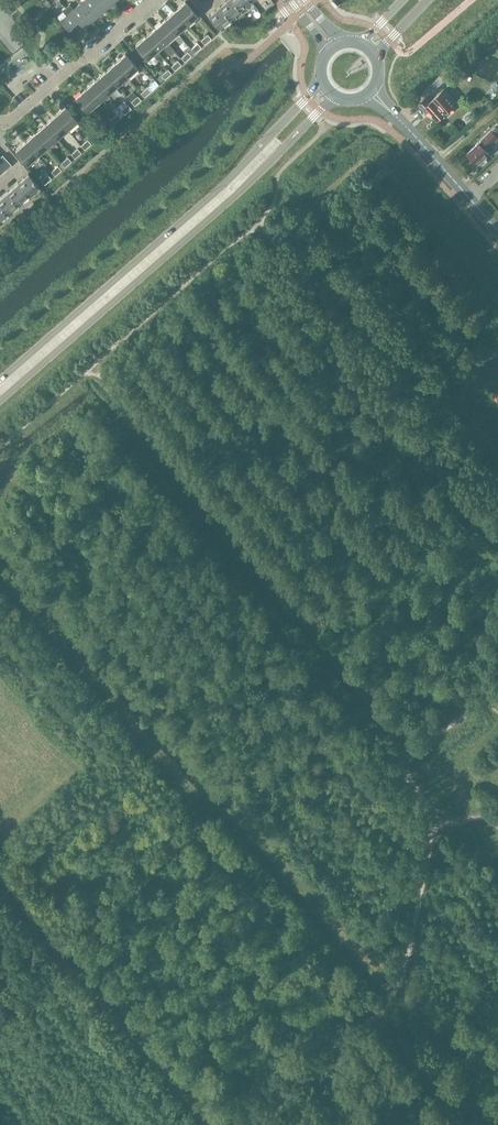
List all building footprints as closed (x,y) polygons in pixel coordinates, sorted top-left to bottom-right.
[(80,3),(94,19),(104,10),(95,0),(84,0),(80,3)] [(104,10),(114,2),(113,0),(95,0),(104,10)] [(220,5),(230,17),(240,8),(233,0),(226,0),(220,5)] [(240,8),(250,0),(233,0),(240,8)] [(185,1),(175,10),(187,24),(197,15),(185,1)] [(70,4),(66,7),(84,28),(94,19),(80,3),(74,9),(70,4)] [(230,17),(220,5),(209,15),(219,27),(230,17)] [(84,28),(66,7),(62,10),(67,15),(60,21),(74,37),(84,28)] [(175,10),(165,19),(177,32),(187,24),(175,10)] [(165,19),(155,28),(167,41),(177,32),(165,19)] [(155,28),(146,36),(157,50),(167,41),(155,28)] [(202,40),(205,44),(211,38),(208,34),(202,40)] [(157,50),(146,36),(136,45),(148,58),(153,54),(157,58),(161,54),(157,50)] [(191,49),(195,53),(201,47),(198,43),(191,49)] [(181,57),(185,61),(191,55),(188,52),(181,57)] [(126,53),(116,62),(127,76),(138,67),(126,53)] [(171,66),(175,70),(181,64),(178,60),(171,66)] [(116,62),(106,71),(118,84),(127,76),(116,62)] [(161,75),(165,79),(171,73),(168,69),(161,75)] [(445,70),(440,74),(445,79),(451,74),(447,69),(445,70)] [(106,71),(96,80),(108,93),(118,84),(106,71)] [(96,80),(86,88),(98,102),(108,93),(96,80)] [(141,92),(145,96),(151,91),(148,87),(141,92)] [(98,102),(86,88),(76,97),(87,111),(98,102)] [(430,101),(426,97),(419,103),(427,113),(429,111),(437,120),(446,111),(448,114),(459,105),(445,89),(434,98),(430,101)] [(131,101),(135,105),(141,99),(138,95),(131,101)] [(122,109),(125,113),(131,108),(128,104),(122,109)] [(66,106),(56,115),(67,128),(77,119),(66,106)] [(111,119),(115,122),(121,117),(118,113),(111,119)] [(56,115),(46,123),(57,137),(67,128),(56,115)] [(101,127),(105,131),(111,125),(108,121),(101,127)] [(46,123),(36,132),(48,145),(57,137),(46,123)] [(468,153),(478,164),(489,153),(486,149),(497,138),(497,130),(495,127),(491,131),(468,153)] [(36,132),(26,140),(38,154),(48,145),(36,132)] [(81,145),(84,149),(91,143),(87,139),(81,145)] [(38,154),(26,140),(16,149),(28,163),(38,154)] [(71,154),(74,158),(81,151),(78,148),(71,154)] [(0,157),(0,161),(7,169),(12,164),(3,154),(0,157)] [(61,162),(64,166),(71,161),(68,157),(61,162)] [(51,171),(54,175),(61,169),(58,165),(51,171)] [(28,173),(17,182),(28,194),(38,185),(28,173)] [(42,179),(45,183),(51,178),(47,174),(42,179)] [(17,182),(7,191),(17,203),(28,194),(17,182)] [(0,197),(0,204),(7,212),(17,203),(7,191),(0,197)]
